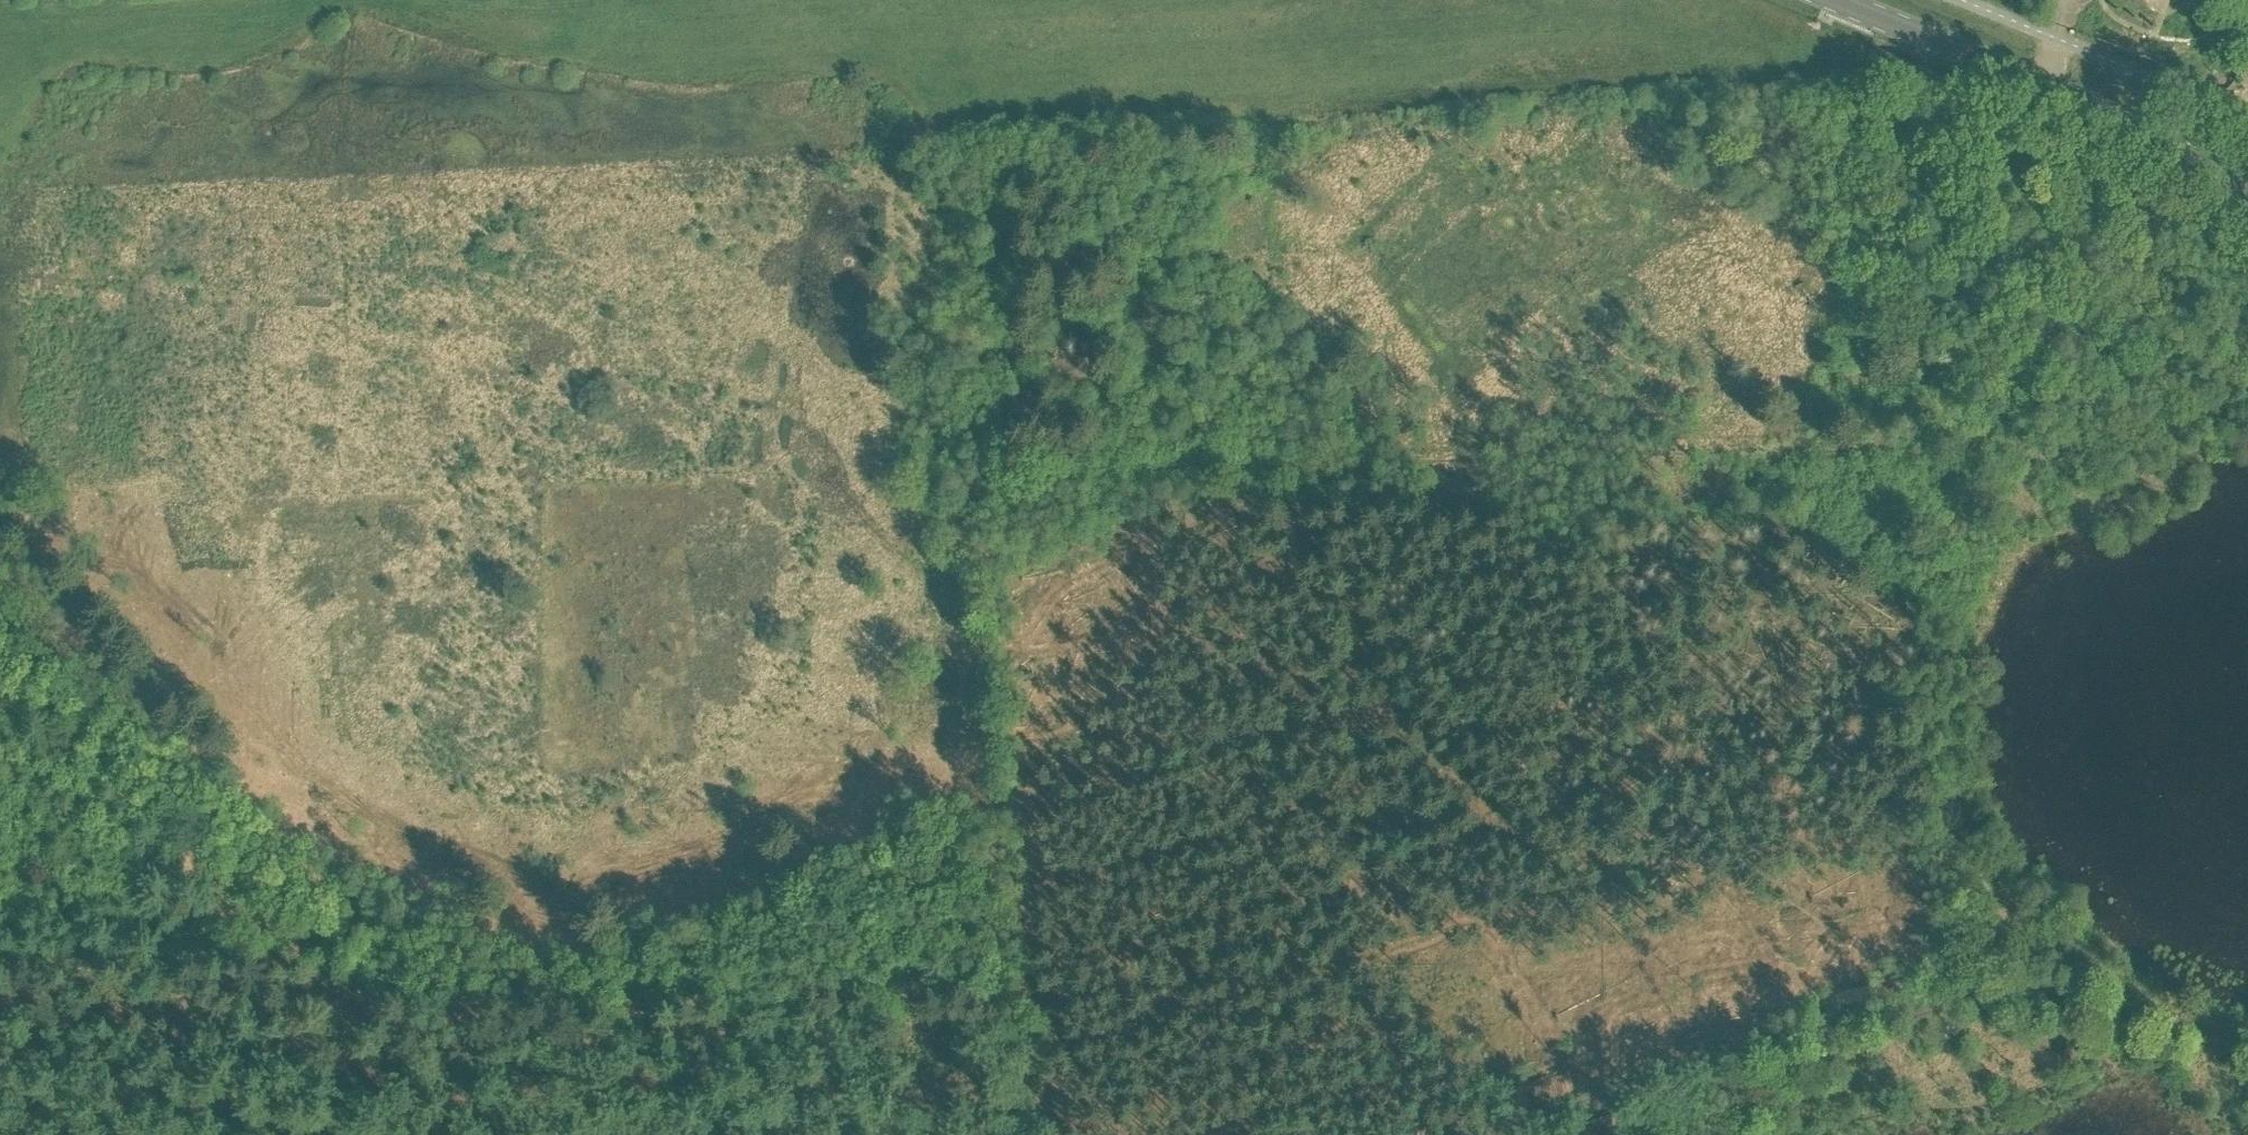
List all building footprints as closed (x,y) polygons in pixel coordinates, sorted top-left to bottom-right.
[(2160,15),(2168,0),(2130,0),(2160,15)]
